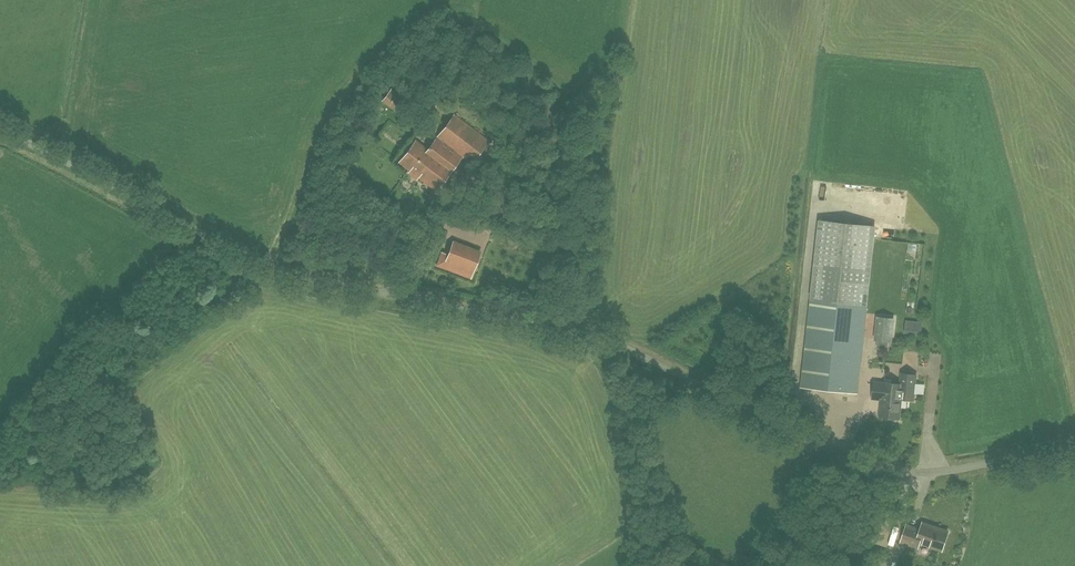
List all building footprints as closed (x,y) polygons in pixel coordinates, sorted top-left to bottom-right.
[(381,101),(394,111),(404,98),(391,89),(381,101)] [(453,115),(427,149),(415,140),(399,161),(410,170),(408,172),(415,177),(416,175),(436,190),(462,156),(471,163),(488,141),(453,115)] [(820,220),(801,387),(856,393),(875,227),(820,220)] [(436,266),(471,279),(481,252),(452,241),(447,254),(441,252),(436,266)] [(893,318),(878,317),(875,340),(890,341),(893,318)] [(920,333),(921,320),(903,319),(903,332),(920,333)] [(874,382),(873,395),(883,396),(882,401),(881,417),(899,419),(901,399),(913,400),(916,375),(902,374),(901,384),(894,383),(884,382),(884,383),(874,382)] [(920,541),(942,549),(948,533),(938,529),(938,530),(922,525),(920,530),(907,526),(902,540),(918,546),(920,541)]
